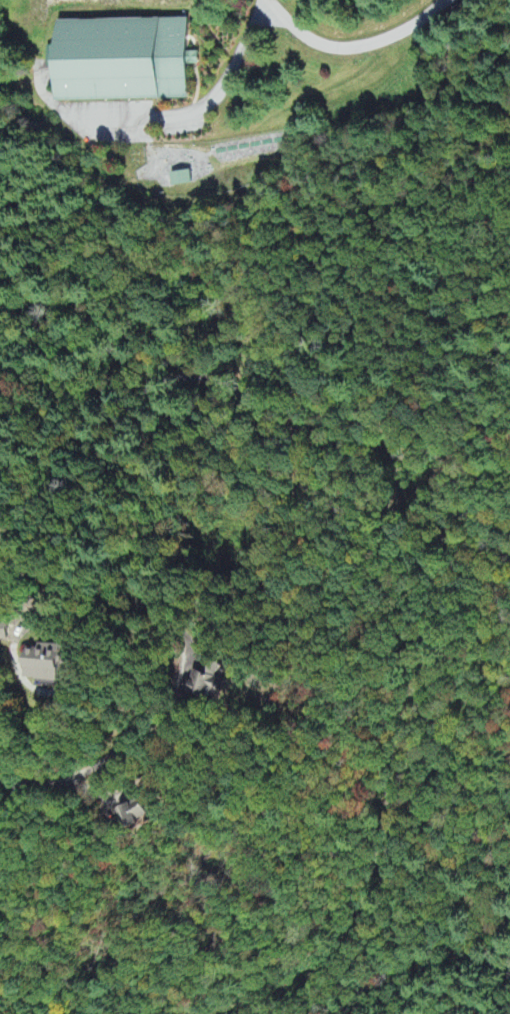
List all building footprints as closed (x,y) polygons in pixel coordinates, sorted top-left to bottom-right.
[(57,18),(186,17),(186,97),(58,98),(57,18)] [(171,189),(190,185),(188,172),(168,175),(171,189)] [(56,683),(57,647),(33,646),(33,653),(21,653),(20,682),(56,683)] [(188,692),(212,701),(220,680),(196,671),(188,692)] [(145,827),(140,814),(147,812),(143,800),(136,803),(133,796),(124,800),(127,808),(122,810),(129,832),(145,827)]
